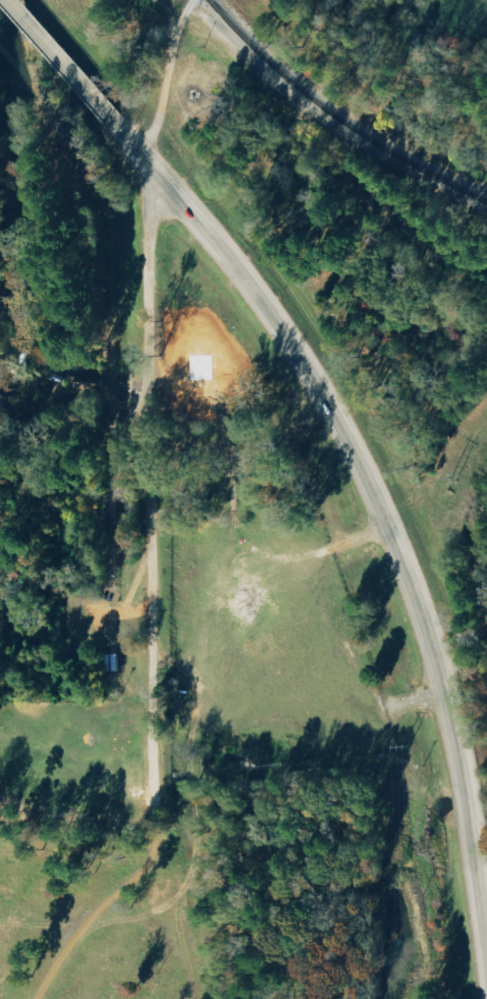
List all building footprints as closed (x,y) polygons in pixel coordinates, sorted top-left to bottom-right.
[(98,376),(97,383),(72,381),(72,375),(98,376)]
